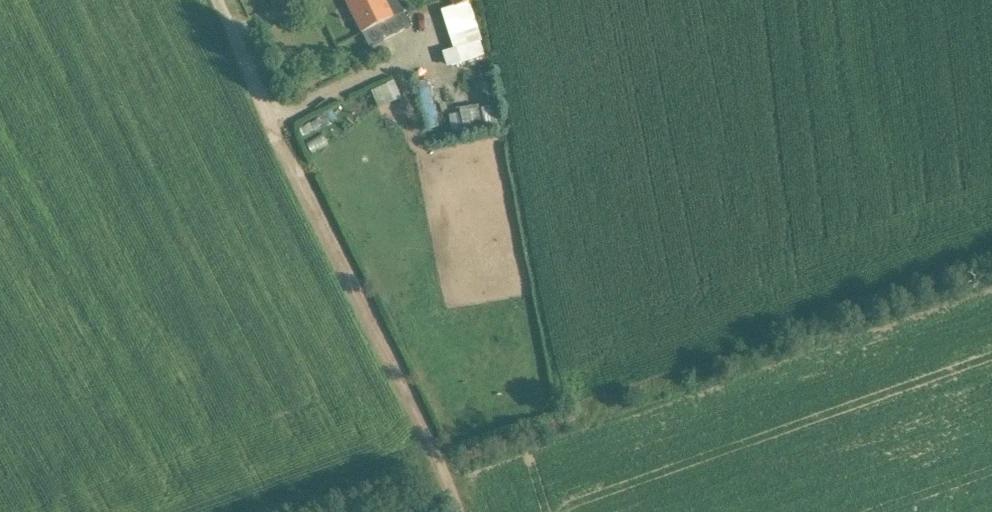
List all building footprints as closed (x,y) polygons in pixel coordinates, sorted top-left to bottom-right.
[(359,35),(409,11),(403,0),(343,0),(359,35)] [(392,81),(368,91),(375,108),(399,98),(392,81)] [(485,107),(460,109),(462,126),(487,123),(485,107)] [(301,136),(334,119),(329,110),(296,127),(301,136)]
